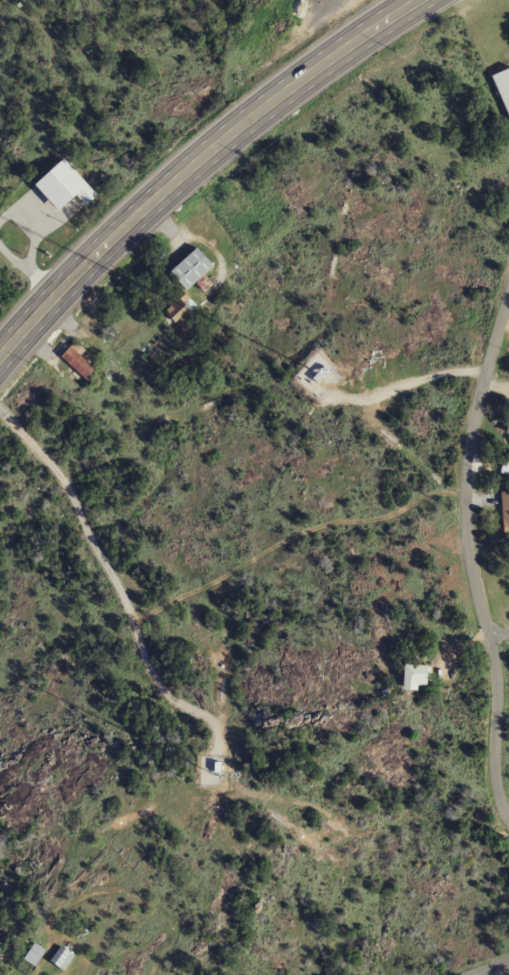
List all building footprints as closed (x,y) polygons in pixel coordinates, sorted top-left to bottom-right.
[(508,118),(508,68),(492,75),(508,118)] [(59,212),(77,197),(85,206),(97,197),(66,159),(36,184),(59,212)] [(214,265),(196,247),(170,274),(187,291),(214,265)] [(178,324),(196,305),(180,289),(162,308),(178,324)] [(97,370),(71,347),(61,357),(87,381),(97,370)] [(309,391),(312,386),(314,387),(332,362),(317,352),(296,381),(309,391)] [(404,689),(419,689),(419,684),(429,684),(429,664),(404,664),(404,689)] [(23,959),(35,966),(45,950),(34,943),(23,959)] [(50,960),(64,970),(74,955),(60,945),(50,960)]
